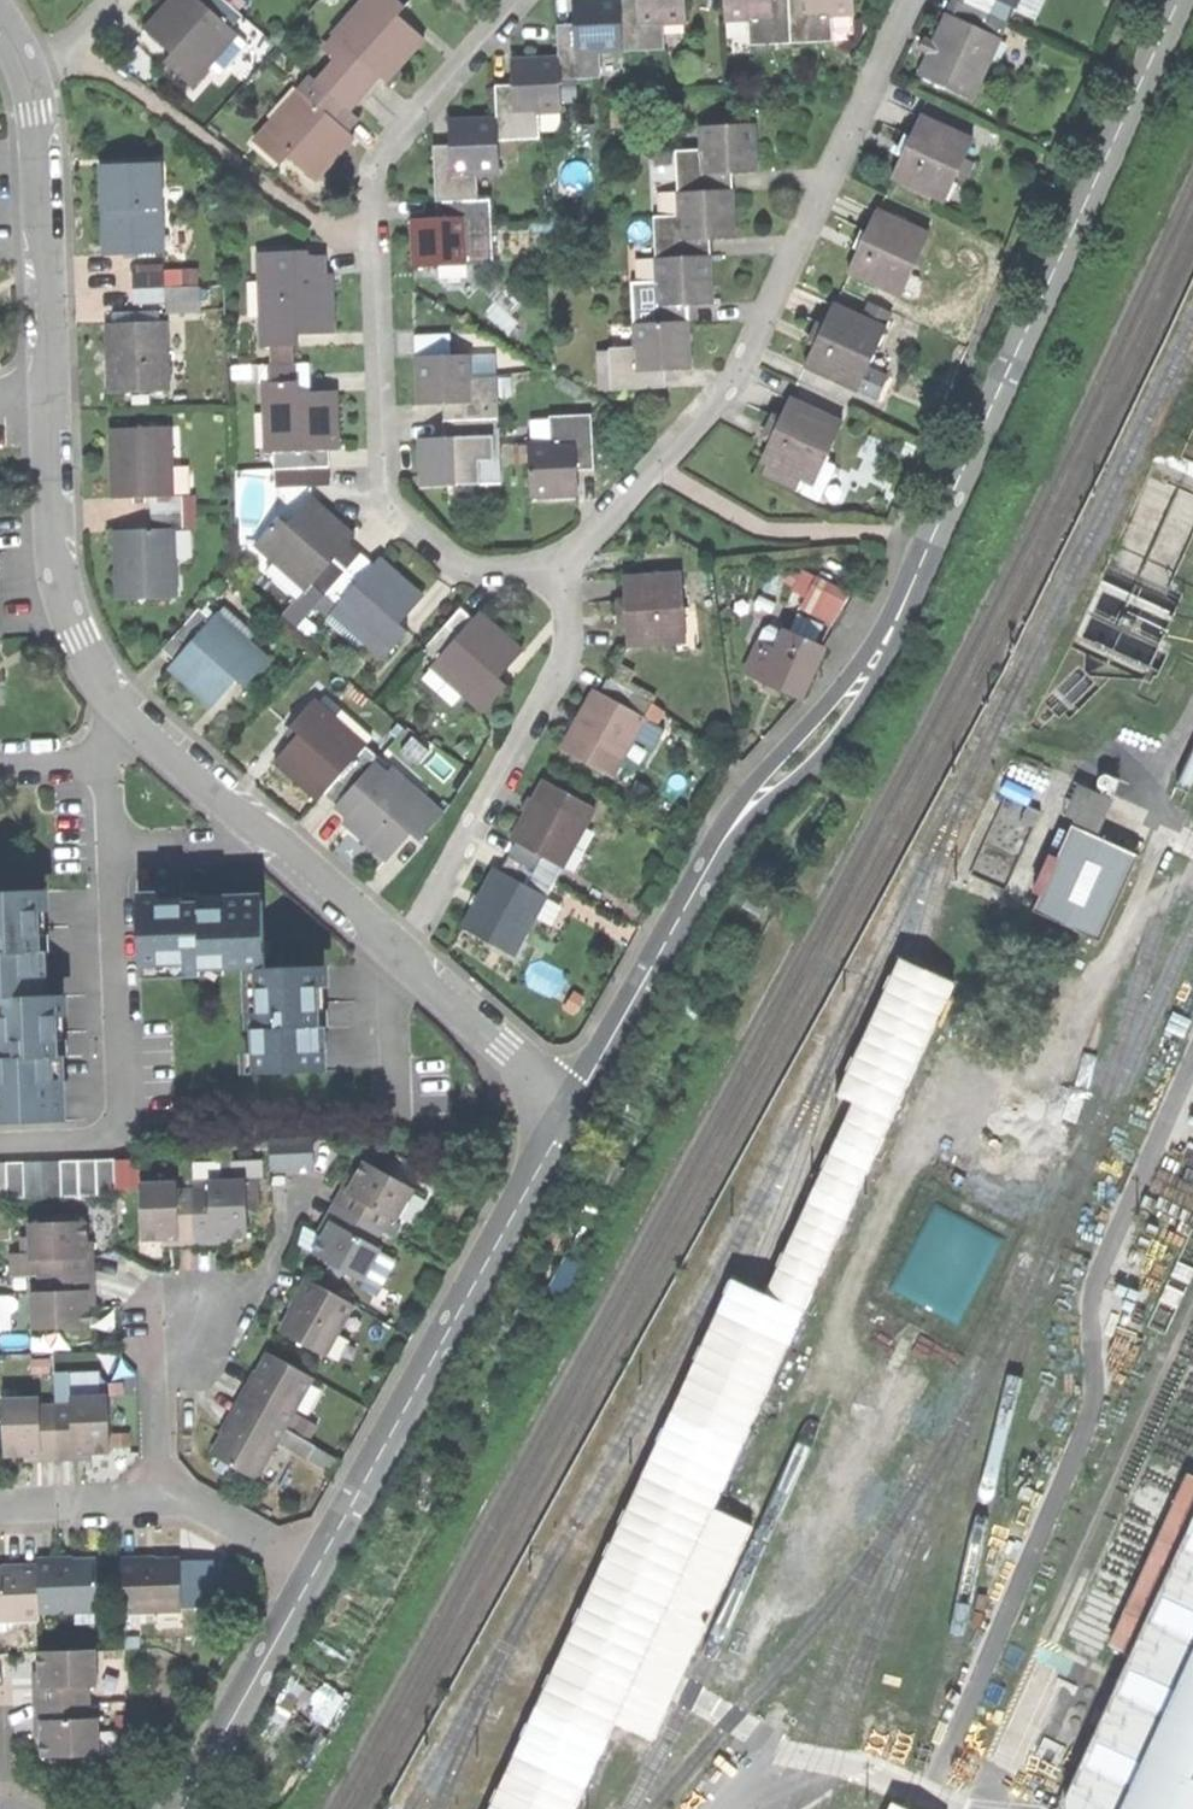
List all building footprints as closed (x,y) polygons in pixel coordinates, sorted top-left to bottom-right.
[(163,13),(146,32),(173,56),(164,66),(191,89),(238,35),(233,30),(198,0),(174,0),(163,13)] [(233,30),(243,18),(222,0),(198,0),(233,30)] [(389,82),(406,62),(426,40),(400,16),(408,7),(400,0),(367,0),(336,34),(340,38),(382,76),(389,82)] [(622,50),(621,0),(576,0),(576,26),(559,26),(560,59),(561,79),(601,78),(601,51),(622,50)] [(622,50),(666,49),(665,26),(688,25),(687,0),(621,0),(622,50)] [(728,23),(751,22),(752,46),(793,45),(791,0),(727,0),(728,23)] [(793,45),(835,43),(834,19),(857,18),(856,0),(791,0),(793,45)] [(994,16),(1000,1),(998,0),(964,0),(963,2),(994,16)] [(1017,9),(1021,0),(998,0),(1000,1),(1017,9)] [(1011,24),(1017,9),(1000,1),(994,16),(1011,24)] [(963,2),(956,18),(987,32),(994,16),(963,2)] [(921,78),(975,102),(1004,39),(987,32),(956,18),(949,15),(934,48),(921,78)] [(1004,39),(1011,24),(994,16),(987,32),(1004,39)] [(371,89),(382,76),(340,38),(329,51),(371,89)] [(562,113),(561,79),(560,59),(538,60),(515,60),(515,86),(497,86),(498,120),(499,140),(541,139),(540,114),(562,113)] [(318,83),(306,96),(348,134),(360,121),(318,83)] [(300,91),(254,142),(282,167),(289,158),(316,182),(333,163),(354,140),(348,134),(306,96),(300,91)] [(893,180),(944,204),(974,142),(923,118),(907,151),(893,180)] [(500,174),(499,140),(498,120),(451,121),(452,147),(435,147),(436,174),(437,203),(479,202),(479,175),(500,174)] [(677,153),(679,195),(734,192),(733,174),(758,173),(757,153),(756,126),(700,128),(701,152),(677,153)] [(106,255),(164,253),(162,184),(104,186),(105,220),(106,255)] [(655,219),(657,262),(712,260),(711,241),(736,240),(735,216),(734,192),(679,195),(680,218),(655,219)] [(495,201),(479,202),(437,203),(437,221),(415,221),(415,243),(416,267),(496,265),(495,201)] [(850,274),(902,298),(929,237),(878,214),(864,243),(850,274)] [(266,261),(266,278),(325,276),(325,260),(266,261)] [(635,285),(637,327),(689,324),(689,308),(714,307),(713,288),(712,260),(657,262),(658,284),(635,285)] [(166,271),(134,271),(134,289),(167,288),(166,271)] [(184,271),(166,271),(167,288),(185,288),(184,271)] [(261,278),(262,349),(300,349),(299,336),(335,335),(334,305),(334,276),(325,276),(266,278),(261,278)] [(167,305),(167,288),(134,289),(134,306),(167,305)] [(185,305),(185,288),(167,288),(167,305),(185,305)] [(805,368),(858,392),(868,369),(885,331),(833,307),(820,336),(805,368)] [(111,393),(169,391),(167,322),(109,324),(110,360),(111,393)] [(613,350),(615,393),(668,391),(668,376),(691,375),(690,351),(689,324),(637,327),(638,349),(613,350)] [(183,325),(169,326),(172,362),(187,360),(183,325)] [(473,355),(417,357),(418,379),(418,405),(443,404),(444,419),(500,418),(498,378),(473,378),(473,355)] [(886,377),(868,369),(858,392),(875,400),(886,377)] [(330,449),(338,449),(337,420),(337,392),(300,393),(300,381),(264,381),(266,450),(273,450),(330,449)] [(806,483),(813,486),(825,462),(842,426),(790,402),(777,430),(761,462),(766,464),(799,479),(806,483)] [(530,444),(532,500),(579,498),(577,472),(592,471),(591,448),(589,416),(552,417),(553,443),(530,444)] [(502,485),(500,418),(444,419),(444,438),(421,439),(422,465),(422,487),(502,485)] [(115,497),(150,496),(173,496),(171,426),(113,428),(114,466),(115,497)] [(330,466),(330,449),(273,450),(273,467),(276,467),(330,466)] [(833,465),(825,462),(813,486),(806,483),(801,493),(817,500),(833,465)] [(194,464),(175,464),(176,491),(195,490),(194,464)] [(794,489),(799,479),(766,464),(762,473),(794,489)] [(330,482),(330,466),(276,467),(277,483),(330,482)] [(197,495),(183,496),(183,513),(197,512),(197,495)] [(150,496),(151,514),(183,513),(183,496),(173,496),(150,496)] [(255,542),(307,588),(313,583),(349,542),(355,535),(334,516),(312,497),(289,523),(280,514),(255,542)] [(197,529),(197,512),(183,513),(183,529),(197,529)] [(151,514),(151,530),(177,529),(183,529),(183,513),(151,514)] [(151,530),(117,530),(117,569),(118,601),(178,599),(177,529),(151,530)] [(313,583),(325,594),(362,554),(349,542),(313,583)] [(374,565),(362,554),(325,594),(338,606),(374,565)] [(332,612),(384,659),(408,632),(400,625),(424,597),(400,576),(381,558),(374,565),(338,606),(332,612)] [(627,620),(629,645),(685,641),(680,574),(624,578),(627,620)] [(821,601),(844,612),(852,596),(813,577),(805,593),(821,601)] [(302,595),(315,606),(325,594),(313,583),(307,588),(302,595)] [(327,618),(332,612),(338,606),(325,594),(315,606),(327,618)] [(1093,651),(1162,659),(1169,601),(1126,596),(1124,612),(1098,609),(1093,651)] [(834,633),(844,612),(821,601),(811,621),(834,633)] [(427,647),(441,659),(475,619),(462,607),(427,647)] [(164,653),(176,663),(213,620),(201,609),(164,653)] [(441,659),(433,668),(465,696),(485,714),(509,687),(500,679),(524,651),(502,632),(481,613),(475,619),(441,659)] [(193,689),(214,707),(236,681),(245,688),(269,660),(217,615),(213,620),(176,663),(171,669),(193,689)] [(767,684),(806,699),(814,677),(825,651),(787,636),(778,656),(767,684)] [(749,677),(767,684),(778,656),(760,649),(749,677)] [(458,705),(465,696),(433,668),(426,676),(458,705)] [(609,679),(601,693),(630,709),(637,695),(609,679)] [(563,750),(614,778),(646,718),(630,709),(601,693),(596,690),(578,723),(563,750)] [(361,752),(366,746),(315,701),(291,728),(299,735),(293,743),(276,763),(298,783),(319,801),(324,794),(361,752)] [(284,736),(293,743),(299,735),(291,728),(284,736)] [(375,764),(361,752),(324,794),(338,806),(375,764)] [(387,775),(375,764),(338,806),(351,817),(387,775)] [(370,846),(397,868),(444,814),(392,770),(387,775),(351,817),(345,824),(370,846)] [(512,840),(518,843),(545,859),(563,869),(597,810),(545,781),(527,813),(512,840)] [(1065,818),(1100,829),(1111,792),(1075,782),(1065,818)] [(1003,795),(980,873),(1012,882),(1036,804),(1003,795)] [(1100,936),(1135,849),(1063,820),(1028,907),(1100,936)] [(518,843),(510,857),(538,872),(545,859),(518,843)] [(510,857),(502,872),(529,888),(538,872),(510,857)] [(563,869),(545,859),(538,872),(556,882),(563,869)] [(464,928),(514,956),(547,898),(529,888),(502,872),(496,869),(480,898),(464,928)] [(556,882),(538,872),(529,888),(547,898),(556,882)] [(0,894),(0,999),(42,998),(41,953),(40,914),(46,913),(46,892),(0,894)] [(161,896),(139,897),(141,966),(184,965),(184,971),(257,969),(266,969),(264,899),(228,900),(229,906),(215,907),(201,907),(201,902),(161,903),(161,896)] [(894,950),(835,1090),(844,1097),(761,1290),(748,1285),(729,1274),(482,1808),(571,1808),(612,1721),(648,1740),(674,1684),(748,1523),(710,1503),(951,977),(915,960),(894,950)] [(327,968),(266,969),(257,969),(258,1013),(252,1013),(254,1075),(322,1073),(321,1020),(320,988),(327,988),(327,968)] [(42,998),(0,999),(0,1123),(62,1121),(61,1081),(54,1081),(53,1069),(53,1057),(60,1057),(59,1018),(65,1018),(65,997),(42,998)] [(288,1169),(311,1168),(310,1139),(287,1140),(288,1169)] [(269,1170),(288,1169),(287,1140),(268,1141),(269,1170)] [(211,1162),(211,1181),(230,1181),(230,1161),(211,1162)] [(116,1199),(115,1162),(0,1165),(0,1202),(116,1199)] [(349,1189),(338,1209),(381,1234),(390,1219),(398,1224),(415,1194),(364,1164),(349,1189)] [(211,1190),(195,1190),(196,1239),(223,1239),(248,1239),(248,1181),(230,1181),(211,1181),(211,1190)] [(195,1182),(195,1190),(211,1190),(211,1181),(195,1182)] [(170,1240),(196,1239),(195,1190),(178,1190),(178,1182),(142,1182),(142,1240),(170,1240)] [(1009,1238),(937,1198),(890,1289),(963,1328),(1009,1238)] [(373,1248),(381,1234),(338,1209),(326,1229),(312,1254),(362,1284),(380,1252),(373,1248)] [(40,1261),(41,1277),(89,1276),(89,1251),(88,1224),(29,1225),(29,1240),(29,1261),(40,1261)] [(11,1278),(41,1277),(40,1261),(29,1261),(29,1240),(21,1240),(22,1256),(11,1256),(11,1278)] [(32,1331),(91,1330),(90,1303),(89,1276),(41,1277),(41,1295),(31,1295),(32,1331)] [(352,1306),(311,1283),(298,1308),(283,1334),(324,1357),(352,1306)] [(242,1406),(282,1429),(311,1378),(270,1356),(255,1382),(242,1406)] [(55,1370),(56,1404),(72,1403),(71,1394),(108,1393),(108,1381),(99,1369),(55,1370)] [(72,1403),(56,1404),(57,1454),(83,1454),(109,1453),(108,1393),(71,1394),(72,1403)] [(28,1455),(57,1454),(56,1404),(40,1404),(40,1394),(3,1395),(4,1456),(28,1455)] [(254,1478),(282,1429),(242,1406),(228,1429),(214,1455),(254,1478)] [(313,1447),(291,1434),(284,1446),(307,1458),(313,1447)] [(1133,1595),(1155,1605),(1192,1522),(1192,1481),(1186,1479),(1133,1595)] [(1155,1605),(1131,1658),(1062,1808),(1192,1808),(1192,1522),(1155,1605)] [(122,1565),(123,1611),(183,1610),(182,1599),(182,1572),(181,1563),(152,1564),(122,1565)] [(67,1567),(39,1567),(39,1576),(39,1610),(100,1609),(100,1567),(67,1567)] [(195,1571),(182,1572),(182,1599),(196,1599),(195,1571)] [(39,1610),(39,1576),(9,1576),(0,1576),(0,1618),(39,1618),(39,1610)] [(1109,1648),(1131,1658),(1155,1605),(1133,1595),(1109,1648)] [(38,1705),(86,1705),(86,1687),(90,1687),(90,1652),(38,1652),(38,1680),(38,1705)] [(86,1720),(86,1705),(38,1705),(38,1732),(38,1757),(92,1757),(92,1720),(86,1720)]
